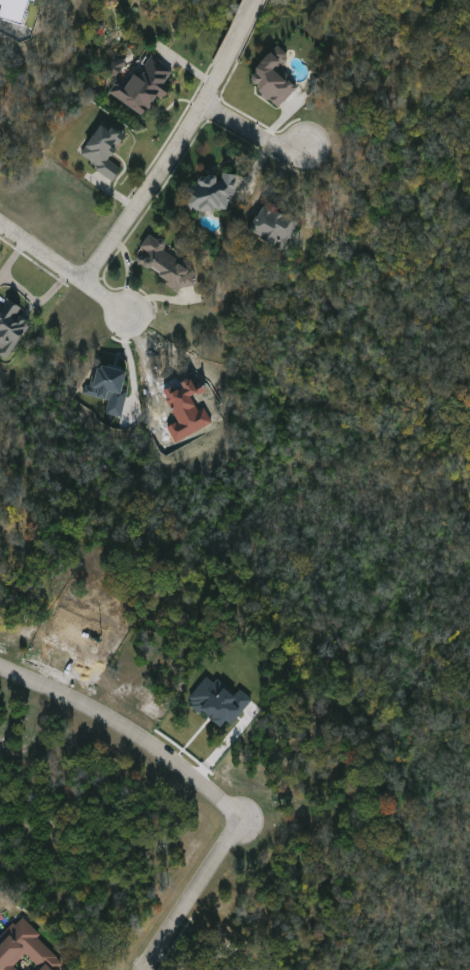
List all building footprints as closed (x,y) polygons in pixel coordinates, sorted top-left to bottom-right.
[(298,88),(281,107),(250,79),(280,46),(290,56),(278,69),(298,88)] [(149,117),(108,94),(117,78),(131,86),(148,56),(174,71),(149,117)] [(123,168),(116,180),(81,157),(103,121),(125,134),(109,159),(123,168)] [(237,176),(233,213),(190,208),(194,171),(237,176)] [(302,219),(288,248),(251,231),(265,202),(302,219)] [(197,273),(184,292),(141,263),(146,254),(140,250),(152,232),(173,247),(168,253),(197,273)] [(9,360),(0,355),(0,311),(7,299),(24,308),(20,316),(30,321),(9,360)] [(68,965),(63,969),(0,969),(0,940),(21,919),(68,965)]
